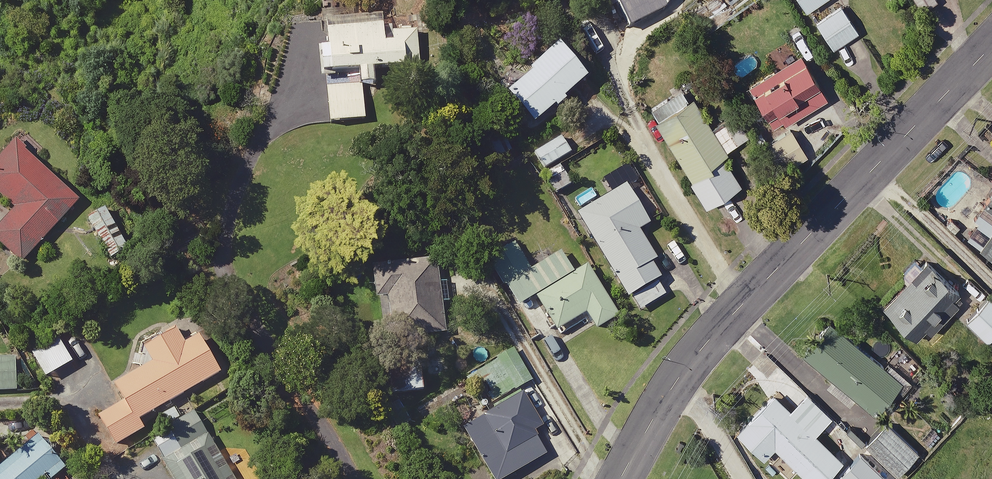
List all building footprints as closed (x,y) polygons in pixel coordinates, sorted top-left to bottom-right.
[(638,0),(622,0),(606,8),(618,33),(647,18),(638,0)] [(808,14),(830,0),(798,0),(808,14)] [(858,36),(841,7),(813,22),(831,52),(858,36)] [(333,51),(323,52),(327,83),(332,128),(368,125),(364,95),(378,94),(376,79),(423,73),(418,28),(331,37),(333,51)] [(827,101),(794,41),(767,56),(775,70),(749,85),(774,131),(827,101)] [(589,80),(559,49),(509,97),(540,129),(589,80)] [(708,211),(743,191),(727,163),(722,156),(742,144),(730,122),(712,131),(686,86),(648,107),(708,211)] [(558,194),(573,185),(562,165),(573,158),(562,140),(536,155),(558,194)] [(0,169),(0,197),(19,214),(0,235),(0,251),(20,269),(79,204),(18,149),(0,169)] [(613,196),(578,216),(628,303),(633,301),(639,312),(668,296),(650,265),(656,261),(640,233),(660,221),(631,170),(606,184),(613,196)] [(977,201),(954,231),(991,261),(991,181),(977,201)] [(136,251),(113,212),(91,225),(114,264),(136,251)] [(512,238),(486,252),(519,310),(537,300),(559,336),(588,319),(598,333),(620,320),(587,266),(574,274),(553,241),(524,259),(512,238)] [(955,298),(917,262),(875,306),(908,337),(918,326),(924,331),(955,298)] [(444,304),(449,303),(447,288),(441,289),(437,263),(375,273),(381,306),(390,304),(397,345),(449,337),(444,304)] [(981,296),(958,319),(979,340),(991,327),(991,307),(981,296)] [(864,410),(887,383),(896,391),(916,368),(896,351),(880,369),(831,328),(805,359),(864,410)] [(222,379),(192,330),(148,357),(155,370),(117,393),(127,408),(102,423),(119,452),(146,436),(142,428),(222,379)] [(60,345),(35,359),(48,384),(73,370),(60,345)] [(19,393),(17,360),(0,361),(0,394),(19,393)] [(482,384),(488,396),(477,402),(487,423),(465,433),(488,478),(522,478),(524,478),(522,474),(555,458),(529,405),(539,400),(522,365),(482,384)] [(808,397),(793,414),(777,399),(739,439),(766,464),(777,453),(804,478),(834,478),(836,477),(838,478),(894,478),(888,474),(911,451),(872,414),(850,437),(808,397)] [(194,415),(184,422),(177,411),(161,421),(173,439),(157,449),(176,478),(235,478),(194,415)] [(42,437),(0,472),(0,478),(68,478),(64,474),(69,470),(42,437)]
